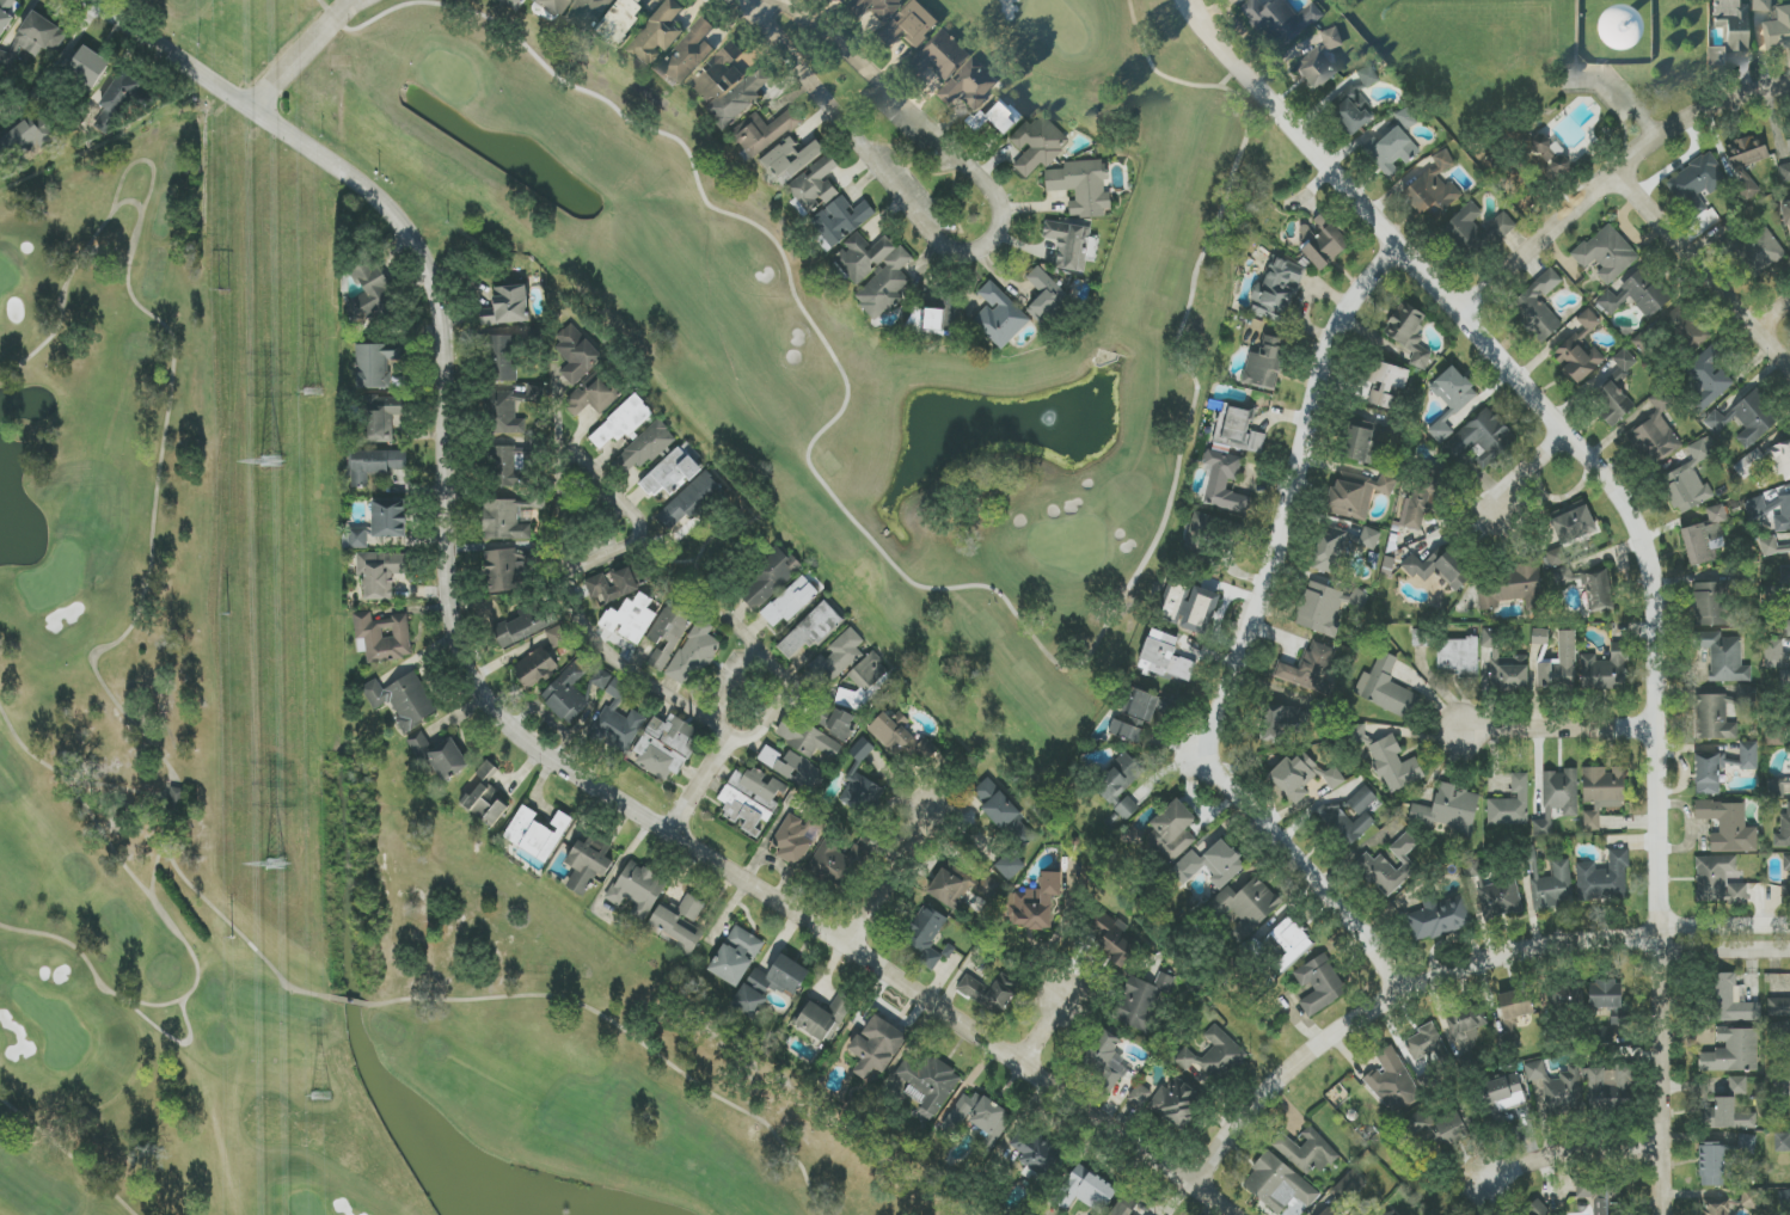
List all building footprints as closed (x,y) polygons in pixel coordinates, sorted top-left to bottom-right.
[(14,0),(0,0),(0,40),(1,40),(22,5),(14,0)] [(517,14),(527,0),(495,0),(517,14)] [(569,0),(530,0),(557,18),(569,0)] [(608,0),(574,0),(563,20),(588,35),(608,0)] [(614,44),(642,8),(635,2),(637,0),(615,0),(593,27),(614,44)] [(675,0),(663,0),(623,46),(647,67),(678,30),(668,21),(681,5),(675,0)] [(866,6),(880,20),(899,0),(848,0),(844,4),(856,16),(866,6)] [(915,0),(907,0),(875,34),(888,46),(900,34),(913,46),(936,20),(915,0)] [(1322,11),(1312,0),(1310,0),(1295,14),(1283,0),(1269,0),(1262,5),(1258,0),(1244,0),(1237,6),(1255,27),(1263,20),(1283,44),(1322,11)] [(1712,5),(1713,5),(1713,26),(1725,25),(1726,49),(1747,49),(1747,3),(1738,3),(1738,0),(1712,0),(1712,5)] [(1769,9),(1769,0),(1751,0),(1751,8),(1769,9)] [(1789,47),(1789,2),(1775,3),(1776,18),(1761,19),(1763,48),(1789,47)] [(68,33),(33,11),(7,54),(0,50),(0,51),(0,65),(9,70),(22,48),(37,57),(43,47),(55,55),(68,33)] [(712,47),(700,36),(711,25),(701,16),(650,67),(671,88),(712,47)] [(1341,42),(1334,24),(1318,30),(1325,49),(1341,42)] [(944,78),(968,52),(940,26),(912,57),(924,67),(927,63),(944,78)] [(709,104),(740,73),(729,62),(740,49),(729,38),(686,81),(709,104)] [(1316,93),(1338,72),(1322,54),(1327,50),(1319,42),(1292,66),(1316,93)] [(1722,44),(1706,44),(1706,66),(1722,65),(1722,44)] [(111,62),(81,45),(66,73),(96,89),(111,62)] [(934,93),(947,105),(958,94),(974,109),(983,99),(979,96),(995,79),(969,55),(934,93)] [(768,77),(758,64),(705,108),(722,129),(760,98),(753,90),(768,77)] [(1380,81),(1371,65),(1357,72),(1366,88),(1380,81)] [(100,107),(105,109),(95,128),(111,137),(142,83),(121,70),(100,107)] [(1356,135),(1377,112),(1350,89),(1330,112),(1356,135)] [(983,114),(978,109),(966,121),(977,132),(988,119),(1005,135),(1021,117),(999,96),(983,114)] [(768,127),(757,113),(731,133),(752,160),(803,122),(792,108),(768,127)] [(1395,113),(1402,131),(1417,126),(1410,108),(1395,113)] [(0,133),(0,149),(11,164),(38,145),(42,149),(62,135),(47,114),(37,121),(30,112),(1,134),(0,133)] [(1009,140),(1023,154),(1013,165),(1027,179),(1042,163),(1046,168),(1071,142),(1042,114),(1031,125),(1027,121),(1009,140)] [(1380,143),(1375,137),(1362,149),(1390,179),(1399,171),(1393,164),(1400,158),(1406,163),(1420,151),(1398,127),(1380,143)] [(1771,160),(1763,133),(1726,144),(1733,170),(1771,160)] [(816,140),(803,151),(790,136),(761,160),(783,187),(825,151),(816,140)] [(1441,214),(1463,195),(1451,181),(1446,186),(1439,178),(1457,163),(1444,149),(1432,159),(1436,163),(1402,194),(1422,216),(1433,206),(1441,214)] [(1667,181),(1693,219),(1709,208),(1702,198),(1730,180),(1711,151),(1667,181)] [(839,195),(826,177),(839,167),(830,154),(787,187),(796,199),(793,201),(804,217),(824,202),(826,204),(839,195)] [(1046,192),(1076,191),(1076,201),(1070,201),(1070,217),(1112,215),(1111,193),(1105,193),(1105,180),(1109,180),(1109,161),(1064,163),(1065,170),(1046,171),(1046,192)] [(1789,184),(1789,163),(1779,166),(1784,185),(1789,184)] [(1760,192),(1753,179),(1741,185),(1747,198),(1760,192)] [(1537,199),(1526,186),(1515,196),(1526,209),(1537,199)] [(866,201),(854,210),(843,196),(810,221),(820,234),(815,238),(827,253),(876,214),(866,201)] [(1483,231),(1474,222),(1483,213),(1471,201),(1438,233),(1452,247),(1461,239),(1481,259),(1516,224),(1503,211),(1483,231)] [(1789,225),(1789,201),(1781,202),(1785,226),(1789,225)] [(1320,271),(1350,246),(1323,214),(1312,223),(1316,228),(1297,244),(1320,271)] [(1085,227),(1046,221),(1043,239),(1060,241),(1056,268),(1085,273),(1087,260),(1095,261),(1098,240),(1084,237),(1085,227)] [(1572,256),(1584,270),(1596,259),(1604,268),(1598,274),(1608,286),(1639,257),(1608,223),(1572,256)] [(1726,243),(1753,280),(1787,255),(1767,227),(1741,246),(1734,237),(1726,243)] [(858,286),(881,263),(885,267),(854,298),(878,322),(903,297),(899,293),(911,281),(901,271),(912,260),(886,234),(873,248),(857,232),(844,245),(847,247),(833,262),(858,286)] [(1306,269),(1273,256),(1262,284),(1259,283),(1248,312),(1283,326),(1306,269)] [(376,259),(352,271),(364,294),(347,302),(358,325),(399,304),(376,259)] [(1026,310),(1040,324),(1069,298),(1039,266),(1026,278),(1042,295),(1026,310)] [(1563,281),(1551,268),(1510,305),(1542,340),(1561,322),(1542,300),(1563,281)] [(1672,298),(1642,268),(1614,295),(1609,289),(1596,302),(1611,317),(1629,299),(1650,320),(1672,298)] [(1031,320),(990,281),(977,294),(988,305),(972,322),(1002,351),(1031,320)] [(529,323),(528,286),(494,287),(495,309),(480,309),(481,325),(529,323)] [(1423,371),(1434,354),(1414,342),(1430,318),(1403,301),(1383,333),(1415,354),(1410,363),(1423,371)] [(944,310),(911,308),(910,331),(943,333),(944,310)] [(1663,322),(1679,336),(1692,323),(1676,308),(1663,322)] [(1552,354),(1564,367),(1562,369),(1577,386),(1606,360),(1585,338),(1601,323),(1588,309),(1576,319),(1583,326),(1552,354)] [(571,362),(559,373),(573,387),(604,358),(572,323),(552,341),(571,362)] [(518,337),(490,336),(488,381),(517,382),(518,337)] [(1243,385),(1277,391),(1285,339),(1263,336),(1260,354),(1248,353),(1243,385)] [(1702,413),(1735,384),(1718,364),(1726,356),(1715,343),(1684,369),(1701,389),(1690,398),(1702,413)] [(391,388),(390,361),(406,361),(405,344),(357,345),(358,389),(391,388)] [(1620,368),(1613,375),(1620,382),(1639,363),(1624,348),(1612,360),(1620,368)] [(1411,370),(1371,360),(1360,402),(1390,409),(1395,388),(1405,390),(1411,370)] [(1427,430),(1440,446),(1455,433),(1446,423),(1479,395),(1454,365),(1432,384),(1452,408),(1427,430)] [(620,396),(597,371),(563,403),(576,417),(590,405),(600,415),(620,396)] [(1627,398),(1612,381),(1590,401),(1614,426),(1626,415),(1618,406),(1627,398)] [(545,402),(545,386),(528,387),(528,403),(545,402)] [(1782,418),(1756,389),(1723,418),(1716,410),(1704,421),(1717,436),(1737,418),(1747,429),(1737,438),(1747,450),(1782,418)] [(1683,446),(1660,413),(1672,405),(1661,390),(1648,399),(1657,412),(1628,432),(1651,468),(1683,446)] [(515,402),(527,402),(527,393),(491,393),(491,435),(525,434),(525,420),(516,420),(515,402)] [(600,450),(614,438),(620,444),(653,413),(636,394),(589,438),(600,450)] [(393,416),(407,415),(407,398),(364,399),(365,443),(394,442),(393,416)] [(1262,453),(1266,434),(1248,431),(1251,411),(1222,406),(1215,444),(1262,453)] [(1517,438),(1484,407),(1444,451),(1458,464),(1477,444),(1496,461),(1517,438)] [(627,475),(638,464),(644,470),(677,438),(658,419),(614,462),(627,475)] [(1375,464),(1380,431),(1353,427),(1348,460),(1375,464)] [(1715,498),(1708,483),(1703,486),(1694,466),(1716,455),(1708,437),(1687,447),(1694,462),(1661,477),(1679,515),(1715,498)] [(490,448),(492,487),(530,485),(529,471),(525,471),(524,456),(541,455),(540,439),(531,439),(531,447),(490,448)] [(1772,467),(1781,464),(1785,481),(1789,480),(1789,441),(1767,448),(1772,467)] [(663,488),(670,495),(689,478),(691,481),(705,468),(682,444),(640,485),(652,498),(663,488)] [(1757,448),(1733,467),(1743,480),(1768,462),(1757,448)] [(1243,458),(1207,450),(1204,464),(1212,466),(1204,504),(1248,514),(1251,497),(1226,492),(1229,480),(1238,482),(1243,458)] [(353,488),(369,488),(369,473),(408,472),(407,451),(352,452),(353,488)] [(1399,527),(1421,531),(1425,513),(1432,514),(1436,495),(1449,498),(1453,476),(1421,470),(1415,500),(1405,498),(1399,527)] [(687,514),(693,521),(725,492),(706,471),(655,517),(669,531),(687,514)] [(1367,522),(1373,492),(1393,496),(1397,478),(1381,474),(1380,482),(1344,474),(1343,481),(1336,479),(1329,514),(1367,522)] [(1779,495),(1781,530),(1789,530),(1789,494),(1779,495)] [(1744,503),(1751,520),(1769,513),(1762,496),(1744,503)] [(407,538),(407,500),(373,500),(373,529),(344,529),(344,548),(368,548),(368,538),(407,538)] [(484,540),(531,540),(531,525),(519,525),(519,509),(545,509),(545,500),(484,500),(484,540)] [(1598,530),(1585,502),(1550,519),(1563,546),(1598,530)] [(1726,547),(1720,524),(1728,522),(1724,504),(1706,509),(1709,522),(1681,529),(1691,567),(1718,560),(1716,550),(1726,547)] [(1208,556),(1214,518),(1192,514),(1185,552),(1208,556)] [(1338,575),(1346,539),(1360,542),(1364,526),(1329,517),(1316,570),(1338,575)] [(1360,546),(1376,551),(1381,532),(1365,527),(1360,546)] [(1777,545),(1777,537),(1765,538),(1765,554),(1789,554),(1789,544),(1777,545)] [(490,552),(492,593),(527,590),(525,561),(539,560),(538,545),(531,546),(531,549),(490,552)] [(1402,565),(1424,585),(1436,572),(1458,592),(1472,576),(1440,546),(1424,564),(1412,553),(1402,565)] [(1548,569),(1567,564),(1563,548),(1544,553),(1548,569)] [(736,592),(755,612),(802,569),(783,549),(736,592)] [(393,600),(393,575),(410,574),(409,554),(358,555),(358,576),(364,576),(364,600),(393,600)] [(630,565),(607,573),(607,572),(585,581),(592,599),(601,595),(604,604),(640,590),(630,565)] [(1543,610),(1539,565),(1518,566),(1519,577),(1477,581),(1479,606),(1525,602),(1526,612),(1543,610)] [(1558,586),(1575,582),(1571,566),(1554,570),(1558,586)] [(1789,584),(1789,567),(1781,567),(1781,584),(1789,584)] [(1588,612),(1612,610),(1609,572),(1585,574),(1588,612)] [(761,614),(774,628),(784,619),(788,623),(819,593),(803,575),(761,614)] [(1297,626),(1336,638),(1341,623),(1336,621),(1342,603),(1365,610),(1370,593),(1354,588),(1352,595),(1311,582),(1297,626)] [(1696,627),(1735,626),(1734,606),(1727,607),(1727,583),(1694,584),(1696,627)] [(1184,601),(1175,625),(1207,636),(1221,595),(1195,586),(1189,603),(1184,601)] [(619,613),(610,607),(600,624),(639,646),(656,614),(648,609),(653,600),(640,592),(634,603),(627,599),(619,613)] [(551,628),(540,604),(503,619),(495,600),(482,606),(490,625),(490,624),(502,649),(551,628)] [(648,640),(658,645),(662,639),(669,643),(664,652),(656,648),(647,666),(662,674),(694,614),(669,601),(648,640)] [(794,665),(843,619),(826,601),(777,646),(794,665)] [(408,616),(372,620),(371,612),(354,614),(358,653),(366,652),(367,662),(412,658),(408,616)] [(666,675),(691,690),(720,642),(709,636),(714,627),(700,618),(666,675)] [(569,640),(561,625),(546,633),(553,648),(569,640)] [(822,655),(809,667),(827,688),(863,655),(857,648),(864,642),(853,629),(823,656),(822,655)] [(1179,638),(1151,629),(1138,669),(1190,686),(1197,663),(1173,656),(1179,638)] [(1529,658),(1501,657),(1501,630),(1483,629),(1482,648),(1491,648),(1490,689),(1528,690),(1529,658)] [(1413,647),(1432,647),(1432,631),(1414,630),(1413,647)] [(1532,645),(1548,645),(1549,630),(1533,630),(1532,645)] [(1559,631),(1559,661),(1538,661),(1538,688),(1576,688),(1576,631),(1559,631)] [(1751,682),(1751,666),(1742,666),(1742,638),(1722,638),(1722,633),(1694,633),(1694,649),(1710,649),(1710,682),(1751,682)] [(1479,640),(1438,639),(1438,676),(1478,677),(1479,640)] [(1783,653),(1783,640),(1765,640),(1765,669),(1784,669),(1784,662),(1789,662),(1789,688),(1789,653),(1783,653)] [(1299,669),(1278,663),(1274,678),(1330,695),(1333,685),(1325,682),(1335,648),(1313,642),(1310,652),(1304,651),(1299,669)] [(1581,690),(1628,690),(1627,644),(1611,644),(1611,662),(1596,662),(1596,655),(1581,655),(1581,690)] [(527,690),(559,669),(544,646),(512,667),(527,690)] [(1410,719),(1420,696),(1389,682),(1399,658),(1380,650),(1370,675),(1364,672),(1354,696),(1410,719)] [(848,676),(860,689),(851,696),(845,689),(837,697),(854,715),(895,677),(872,653),(848,676)] [(574,688),(592,665),(577,654),(541,702),(572,725),(590,700),(574,688)] [(604,691),(613,676),(599,667),(590,683),(604,691)] [(374,711),(391,701),(400,718),(395,720),(402,734),(439,713),(416,672),(383,690),(377,679),(361,688),(374,711)] [(645,717),(632,710),(628,719),(618,714),(631,687),(614,679),(607,694),(611,696),(592,738),(628,755),(645,717)] [(1738,740),(1738,723),(1727,723),(1727,705),(1756,706),(1757,687),(1737,687),(1737,696),(1697,695),(1696,739),(1738,740)] [(1161,698),(1133,688),(1121,721),(1114,719),(1109,734),(1141,745),(1147,727),(1150,728),(1161,698)] [(858,719),(820,701),(810,722),(848,740),(858,719)] [(1301,733),(1300,707),(1261,709),(1263,743),(1287,742),(1287,733),(1301,733)] [(867,730),(898,759),(907,749),(925,765),(939,750),(926,737),(920,743),(906,730),(912,724),(900,712),(893,720),(884,712),(867,730)] [(817,750),(835,760),(843,745),(788,713),(775,737),(813,758),(817,750)] [(703,732),(671,715),(667,723),(653,716),(634,752),(640,755),(635,765),(666,781),(671,772),(679,776),(703,732)] [(453,738),(433,750),(422,731),(407,741),(422,765),(430,760),(444,782),(470,766),(453,738)] [(1425,778),(1416,757),(1405,762),(1393,735),(1368,746),(1389,794),(1425,778)] [(837,800),(868,817),(884,789),(858,774),(874,745),(860,738),(850,755),(860,761),(837,800)] [(1740,742),(1741,771),(1759,770),(1758,742),(1740,742)] [(812,792),(824,771),(788,750),(784,756),(766,746),(758,761),(812,792)] [(1333,766),(1325,774),(1303,751),(1292,762),(1287,757),(1268,776),(1297,806),(1310,793),(1305,788),(1318,775),(1335,791),(1346,780),(1333,766)] [(1721,794),(1720,754),(1696,754),(1696,795),(1721,794)] [(1125,794),(1145,773),(1126,755),(1093,788),(1127,822),(1140,808),(1125,794)] [(475,774),(483,780),(463,803),(492,829),(512,805),(489,784),(500,771),(487,760),(475,774)] [(736,770),(719,800),(728,805),(722,815),(740,825),(739,828),(754,837),(764,820),(769,822),(788,787),(752,766),(747,776),(736,770)] [(1624,768),(1609,768),(1583,768),(1583,802),(1595,802),(1595,809),(1625,808),(1624,768)] [(1578,817),(1578,769),(1565,769),(1565,773),(1544,773),(1544,821),(1534,821),(1534,835),(1553,835),(1553,809),(1563,809),(1563,817),(1578,817)] [(1528,774),(1514,774),(1514,800),(1487,800),(1488,825),(1529,825),(1528,774)] [(971,794),(1006,832),(1023,815),(988,778),(971,794)] [(1481,792),(1439,784),(1434,808),(1412,804),(1409,821),(1457,829),(1456,832),(1473,835),(1481,792)] [(1359,817),(1378,799),(1365,785),(1346,804),(1359,817)] [(1197,840),(1187,830),(1197,820),(1177,799),(1150,824),(1156,830),(1148,837),(1173,863),(1197,840)] [(1366,812),(1355,821),(1336,800),(1321,814),(1350,846),(1376,823),(1366,812)] [(1711,852),(1758,853),(1758,827),(1746,827),(1746,802),(1695,802),(1695,820),(1720,821),(1720,834),(1711,834),(1711,852)] [(1789,847),(1789,802),(1788,802),(1788,815),(1781,815),(1781,834),(1774,834),(1774,847),(1789,847)] [(573,818),(560,811),(550,830),(534,821),(538,814),(523,805),(504,839),(547,863),(573,818)] [(1583,812),(1584,831),(1600,831),(1600,812),(1583,812)] [(806,836),(811,828),(790,814),(771,844),(779,849),(776,855),(798,869),(815,842),(806,836)] [(1389,849),(1404,865),(1397,872),(1381,855),(1374,861),(1367,853),(1355,863),(1387,898),(1418,870),(1406,856),(1418,845),(1407,832),(1389,849)] [(566,864),(576,870),(566,888),(584,898),(597,874),(605,879),(614,862),(605,857),(613,845),(593,834),(587,845),(579,840),(566,864)] [(1193,850),(1173,868),(1187,883),(1203,869),(1221,889),(1247,866),(1223,839),(1200,859),(1193,850)] [(854,845),(850,854),(824,841),(809,869),(850,890),(870,853),(854,845)] [(1629,850),(1609,851),(1610,870),(1595,870),(1595,863),(1577,863),(1578,901),(1627,899),(1626,867),(1629,867),(1629,850)] [(1025,867),(1011,851),(995,866),(1009,882),(1025,867)] [(1736,856),(1696,857),(1697,903),(1748,902),(1747,884),(1726,885),(1726,873),(1736,873),(1736,856)] [(1483,886),(1478,858),(1463,860),(1470,897),(1477,896),(1482,920),(1523,912),(1517,880),(1483,886)] [(645,922),(669,882),(630,859),(607,900),(620,907),(625,898),(635,904),(630,913),(645,922)] [(1573,902),(1569,859),(1552,861),(1553,877),(1539,878),(1537,862),(1530,863),(1535,910),(1559,908),(1558,904),(1573,902)] [(956,911),(970,889),(991,901),(1001,885),(986,875),(982,882),(969,875),(965,882),(944,869),(929,895),(956,911)] [(1052,897),(1062,896),(1061,873),(1040,873),(1041,890),(1015,891),(1016,929),(1053,929),(1052,897)] [(1229,886),(1209,906),(1244,941),(1282,902),(1256,876),(1238,895),(1229,886)] [(1782,886),(1782,904),(1789,904),(1789,886),(1782,886)] [(694,925),(706,904),(688,894),(677,914),(660,905),(649,925),(678,940),(674,949),(691,958),(705,931),(694,925)] [(1474,925),(1465,894),(1437,903),(1435,897),(1422,901),(1425,910),(1408,915),(1416,943),(1474,925)] [(949,920),(927,904),(902,939),(925,956),(920,962),(933,971),(943,957),(929,947),(949,920)] [(1276,966),(1283,973),(1315,942),(1289,916),(1269,937),(1287,955),(1276,966)] [(1121,968),(1137,949),(1122,936),(1129,928),(1117,918),(1110,927),(1100,918),(1091,928),(1102,938),(1095,946),(1121,968)] [(754,959),(756,960),(766,943),(735,925),(708,971),(737,988),(754,959)] [(811,971),(781,954),(769,976),(756,968),(747,983),(745,983),(731,1007),(754,1020),(772,990),(784,997),(787,992),(796,997),(811,971)] [(1309,1019),(1350,993),(1325,954),(1293,974),(1306,994),(1297,999),(1309,1019)] [(1132,977),(1114,1021),(1146,1034),(1162,993),(1169,995),(1175,978),(1160,972),(1155,985),(1132,977)] [(1761,1021),(1761,1003),(1739,1003),(1738,973),(1713,974),(1714,1022),(1761,1021)] [(990,989),(967,974),(956,990),(1000,1018),(1018,990),(998,977),(990,989)] [(1622,981),(1589,982),(1589,1009),(1622,1008),(1622,981)] [(1548,986),(1551,1011),(1579,1008),(1576,983),(1548,986)] [(1535,1014),(1530,989),(1497,996),(1506,1044),(1518,1042),(1513,1019),(1535,1014)] [(806,999),(792,1023),(829,1045),(854,1001),(839,992),(829,1011),(806,999)] [(1789,1017),(1789,999),(1768,999),(1769,1017),(1789,1017)] [(1476,1030),(1483,1026),(1474,1004),(1444,1017),(1458,1052),(1481,1042),(1476,1030)] [(884,1074),(908,1036),(875,1015),(862,1036),(859,1034),(848,1050),(863,1059),(854,1073),(866,1081),(875,1068),(884,1074)] [(1608,1038),(1625,1039),(1626,1017),(1609,1017),(1608,1038)] [(1189,1049),(1177,1062),(1186,1072),(1195,1062),(1218,1083),(1246,1053),(1215,1024),(1204,1036),(1214,1046),(1201,1060),(1189,1049)] [(1405,1038),(1417,1063),(1446,1049),(1434,1024),(1405,1038)] [(1699,1072),(1758,1071),(1757,1029),(1716,1029),(1716,1042),(1726,1042),(1726,1051),(1699,1052),(1699,1072)] [(1123,1039),(1102,1032),(1091,1063),(1112,1071),(1123,1039)] [(1367,1075),(1389,1116),(1422,1099),(1393,1045),(1375,1055),(1381,1068),(1367,1075)] [(962,1077),(928,1054),(920,1067),(906,1058),(895,1075),(909,1084),(903,1094),(920,1105),(913,1115),(929,1126),(962,1077)] [(1525,1063),(1527,1081),(1543,1080),(1545,1115),(1583,1112),(1580,1068),(1561,1069),(1562,1080),(1547,1081),(1546,1062),(1525,1063)] [(1527,1104),(1518,1074),(1483,1084),(1493,1115),(1527,1104)] [(1747,1077),(1729,1077),(1729,1088),(1716,1088),(1716,1097),(1747,1096),(1747,1077)] [(1163,1117),(1172,1116),(1174,1126),(1200,1120),(1190,1079),(1156,1086),(1163,1117)] [(1129,1102),(1144,1109),(1152,1091),(1137,1084),(1129,1102)] [(964,1094),(941,1128),(955,1137),(967,1120),(989,1135),(984,1142),(993,1148),(1014,1117),(977,1092),(972,1099),(964,1094)] [(1470,1134),(1458,1112),(1429,1127),(1441,1150),(1470,1134)] [(1340,1156),(1311,1125),(1301,1134),(1308,1142),(1300,1150),(1284,1133),(1273,1143),(1305,1177),(1316,1167),(1321,1174),(1340,1156)] [(1043,1176),(1062,1158),(1039,1131),(1030,1139),(1023,1131),(1007,1145),(1028,1168),(1023,1172),(1028,1178),(1038,1170),(1043,1176)] [(1775,1134),(1775,1152),(1789,1152),(1789,1134),(1775,1134)] [(1755,1154),(1756,1135),(1739,1135),(1738,1154),(1755,1154)] [(1723,1143),(1700,1144),(1700,1186),(1724,1186),(1723,1143)] [(1321,1192),(1267,1152),(1243,1185),(1285,1214),(1304,1214),(1321,1192)] [(1102,1214),(1118,1189),(1078,1165),(1055,1202),(1068,1211),(1076,1199),(1102,1214)] [(1346,1207),(1368,1184),(1352,1169),(1331,1192),(1346,1207)] [(1595,1214),(1609,1214),(1621,1214),(1622,1186),(1577,1185),(1577,1198),(1590,1199),(1589,1214),(1595,1214)] [(1789,1203),(1789,1190),(1780,1191),(1781,1204),(1789,1203)] [(1116,1202),(1107,1214),(1134,1214),(1116,1202)] [(1704,1206),(1703,1214),(1727,1214),(1727,1206),(1704,1206)]
